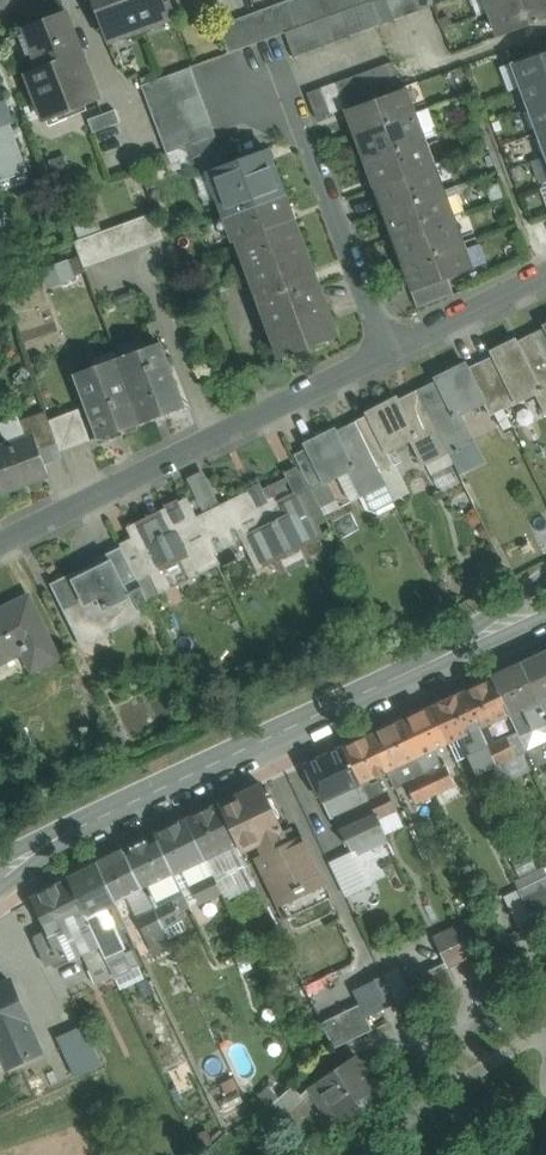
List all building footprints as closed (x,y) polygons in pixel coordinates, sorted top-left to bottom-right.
[(108,42),(177,17),(171,0),(92,0),(108,42)] [(286,2),(296,29),(370,1),(374,0),(291,0),(286,2)] [(370,1),(379,25),(393,20),(386,0),(374,0),(370,1)] [(401,0),(386,0),(393,20),(407,15),(401,0)] [(407,15),(420,10),(416,0),(401,0),(407,15)] [(420,10),(434,5),(432,0),(416,0),(420,10)] [(491,11),(523,0),(487,0),(491,11)] [(491,11),(500,36),(545,20),(545,0),(523,0),(491,11)] [(296,29),(285,33),(294,57),(379,25),(370,1),(296,29)] [(286,2),(267,9),(276,36),(285,33),(296,29),(286,2)] [(66,8),(26,24),(41,64),(28,69),(47,118),(101,97),(66,8)] [(267,9),(221,26),(230,53),(276,36),(267,9)] [(511,63),(520,87),(545,77),(545,50),(511,63)] [(393,62),(378,67),(388,93),(402,87),(393,62)] [(378,67),(365,72),(374,98),(388,93),(378,67)] [(365,72),(350,77),(360,103),(374,98),(365,72)] [(169,76),(143,85),(168,154),(186,147),(186,146),(194,143),(189,130),(169,76)] [(350,77),(336,83),(345,109),(360,103),(350,77)] [(520,87),(529,110),(545,103),(545,77),(520,87)] [(27,171),(9,122),(14,120),(0,83),(0,181),(27,171)] [(336,83),(322,88),(332,114),(344,109),(345,109),(336,83)] [(345,109),(344,109),(354,136),(417,113),(407,85),(402,87),(388,93),(374,98),(360,103),(345,109)] [(322,88),(308,93),(317,119),(332,114),(322,88)] [(529,110),(537,133),(545,130),(545,103),(529,110)] [(116,109),(89,119),(94,132),(120,123),(116,109)] [(417,113),(354,136),(364,162),(427,138),(417,113)] [(211,121),(189,130),(194,143),(216,135),(211,121)] [(537,133),(545,156),(545,130),(537,133)] [(194,143),(186,146),(186,147),(191,160),(221,149),(216,135),(194,143)] [(427,138),(364,162),(374,188),(436,165),(427,138)] [(268,149),(209,171),(226,218),(285,196),(268,149)] [(436,165),(374,188),(383,213),(446,191),(436,165)] [(446,191),(383,213),(393,239),(455,216),(446,191)] [(285,196),(226,218),(235,242),(238,241),(238,240),(294,220),(285,196)] [(155,213),(75,242),(85,269),(165,239),(155,213)] [(455,216),(393,239),(402,265),(465,242),(455,216)] [(294,220),(238,240),(238,241),(282,358),(337,338),(294,220)] [(465,242),(402,265),(412,292),(448,279),(474,269),(474,267),(465,242)] [(448,279),(412,292),(418,308),(454,294),(448,279)] [(535,336),(545,358),(545,331),(535,336)] [(519,344),(517,340),(493,351),(495,356),(518,402),(538,392),(545,409),(545,358),(535,336),(519,344)] [(120,362),(119,362),(142,423),(186,407),(163,346),(120,362)] [(495,356),(481,362),(504,409),(518,402),(495,356)] [(119,358),(99,365),(104,378),(79,387),(98,439),(142,423),(119,362),(120,362),(119,358)] [(504,409),(481,362),(470,368),(487,402),(485,403),(491,415),(504,409)] [(467,363),(438,378),(440,382),(419,393),(449,452),(472,441),(459,415),(485,403),(487,402),(470,368),(467,363)] [(419,393),(400,402),(398,398),(368,413),(370,417),(387,451),(389,450),(414,438),(426,463),(449,452),(419,393)] [(49,419),(48,419),(57,443),(60,451),(91,439),(79,407),(49,419)] [(46,411),(20,421),(27,439),(35,436),(39,449),(57,443),(48,419),(49,419),(46,411)] [(387,451),(370,417),(357,424),(381,472),(382,472),(396,465),(389,450),(387,451)] [(357,424),(338,433),(336,429),(306,443),(325,481),(325,483),(328,481),(353,469),(372,507),(376,509),(395,500),(386,483),(387,483),(382,472),(381,472),(357,424)] [(0,449),(0,490),(48,473),(39,449),(35,436),(27,439),(0,449)] [(328,481),(325,483),(325,481),(311,488),(312,488),(325,515),(341,508),(328,481)] [(325,515),(312,488),(299,494),(312,521),(325,515)] [(276,494),(257,504),(252,494),(198,520),(214,553),(248,536),(261,562),(280,552),(287,565),(294,561),(296,564),(300,562),(298,559),(307,555),(300,542),(318,533),(312,521),(299,494),(281,504),(276,494)] [(189,502),(132,530),(137,540),(152,570),(161,587),(217,559),(214,553),(198,520),(189,502)] [(152,570),(137,540),(122,547),(137,577),(137,578),(152,570)] [(137,577),(123,549),(102,560),(105,566),(113,562),(124,584),(137,577)] [(105,566),(78,579),(76,575),(56,585),(83,641),(107,629),(109,633),(140,617),(124,584),(113,562),(105,566)] [(0,614),(0,665),(26,652),(35,671),(58,659),(29,600),(0,614)] [(523,664),(540,701),(545,698),(545,653),(523,664)] [(523,664),(492,678),(493,678),(510,714),(509,714),(526,750),(545,741),(545,715),(540,701),(523,664)] [(493,678),(462,692),(479,728),(486,725),(509,714),(510,714),(493,678)] [(462,692),(432,706),(449,742),(471,732),(479,728),(462,692)] [(432,706),(401,720),(419,756),(436,749),(449,742),(432,706)] [(401,720),(371,735),(388,771),(419,756),(401,720)] [(486,725),(479,728),(488,746),(495,743),(486,725)] [(479,728),(471,732),(480,750),(488,746),(479,728)] [(371,734),(344,747),(361,783),(388,771),(371,735),(371,734)] [(495,743),(488,746),(497,765),(516,755),(508,737),(495,743)] [(480,750),(469,755),(477,774),(497,765),(488,746),(480,750)] [(344,747),(306,764),(308,768),(306,772),(311,782),(315,782),(324,800),(361,783),(344,747)] [(427,774),(434,771),(430,763),(440,759),(436,749),(419,756),(427,774)] [(419,756),(388,771),(399,794),(411,789),(408,783),(427,774),(419,756)] [(430,763),(434,771),(447,765),(444,757),(440,759),(430,763)] [(434,771),(427,774),(436,793),(456,784),(447,765),(434,771)] [(408,783),(411,789),(417,802),(436,793),(427,774),(408,783)] [(361,783),(324,800),(332,818),(336,817),(369,801),(361,783)] [(262,785),(220,805),(238,842),(237,842),(241,851),(259,842),(264,853),(258,856),(279,899),(297,891),(298,892),(305,888),(304,887),(322,879),(302,836),(287,842),(282,831),(284,830),(262,785)] [(386,793),(369,801),(377,818),(378,818),(394,810),(386,793)] [(369,801),(336,817),(346,839),(347,840),(381,824),(378,818),(377,818),(369,801)] [(220,805),(188,820),(205,857),(237,842),(238,842),(220,805)] [(381,824),(385,834),(403,826),(396,810),(394,810),(378,818),(381,824)] [(188,820),(156,835),(174,872),(185,867),(205,857),(188,820)] [(381,824),(347,840),(346,839),(344,840),(345,843),(348,842),(354,854),(387,838),(385,834),(381,824)] [(156,835),(124,851),(142,887),(166,876),(174,872),(156,835)] [(205,857),(213,875),(236,864),(245,860),(241,851),(237,842),(205,857)] [(124,851),(98,864),(116,902),(128,896),(143,889),(142,887),(124,851)] [(205,857),(185,867),(201,902),(222,892),(213,875),(205,857)] [(236,864),(244,881),(254,877),(245,860),(236,864)] [(116,902),(98,864),(70,878),(88,916),(96,912),(116,902)] [(213,875),(222,892),(244,881),(236,864),(213,875)] [(186,895),(174,872),(166,876),(169,882),(168,883),(173,894),(179,899),(185,896),(186,895)] [(166,876),(142,887),(143,889),(149,895),(156,909),(173,900),(179,912),(190,907),(185,896),(179,899),(173,894),(168,883),(169,882),(166,876)] [(518,889),(535,924),(545,919),(545,876),(518,889)] [(70,878),(33,897),(50,932),(51,934),(65,928),(88,916),(70,878)] [(143,889),(128,896),(139,917),(156,909),(149,895),(143,889)] [(130,900),(117,907),(126,926),(139,920),(130,900)] [(156,909),(165,928),(182,919),(179,912),(173,900),(156,909)] [(156,909),(139,917),(147,936),(165,928),(156,909)] [(504,940),(490,911),(473,919),(487,948),(504,940)] [(114,926),(109,928),(104,918),(96,912),(88,916),(107,956),(125,948),(114,926)] [(88,916),(65,928),(68,935),(74,932),(91,968),(89,969),(95,983),(98,982),(98,983),(115,975),(107,956),(88,916)] [(474,954),(461,925),(448,931),(461,960),(474,954)] [(65,928),(51,934),(50,932),(36,938),(48,964),(76,952),(68,935),(65,928)] [(165,928),(147,936),(157,955),(174,947),(165,928)] [(461,960),(448,931),(434,938),(445,962),(447,966),(461,960)] [(125,948),(107,956),(115,975),(115,976),(134,967),(134,966),(127,952),(125,948)] [(132,949),(127,952),(134,966),(139,964),(132,949)] [(445,962),(405,982),(417,1008),(458,988),(447,966),(445,962)] [(0,986),(0,1033),(7,1030),(21,1061),(41,1051),(27,1020),(28,1019),(11,981),(0,986)] [(361,1004),(322,1022),(334,1048),(373,1029),(361,1004)] [(85,1027),(71,1033),(86,1067),(100,1061),(85,1027)] [(356,1061),(342,1070),(340,1066),(317,1081),(344,1122),(383,1096),(370,1077),(367,1079),(356,1061)] [(294,1085),(271,1106),(282,1118),(305,1098),(294,1085)]
